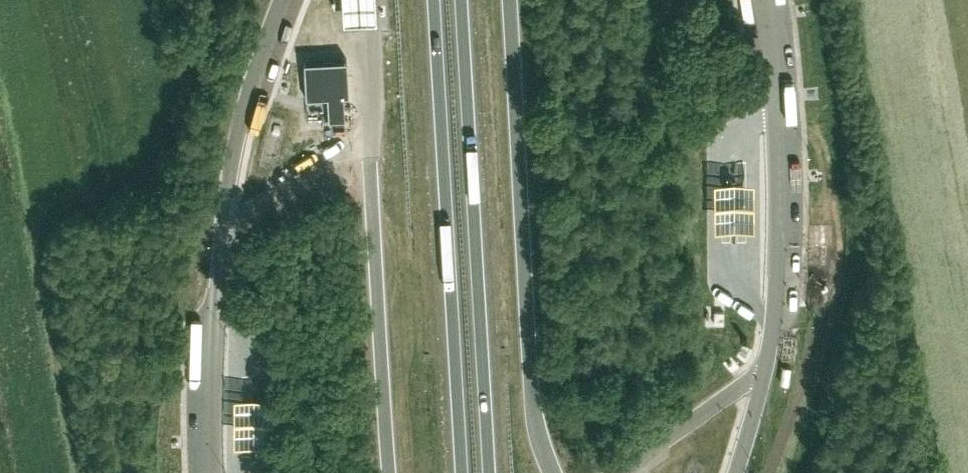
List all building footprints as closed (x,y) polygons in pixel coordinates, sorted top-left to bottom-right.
[(344,24),(376,22),(375,0),(343,0),(344,24)] [(346,57),(304,60),(306,98),(327,97),(328,122),(345,121),(343,96),(349,95),(346,57)] [(274,387),(235,387),(235,437),(274,437),(274,387)]
